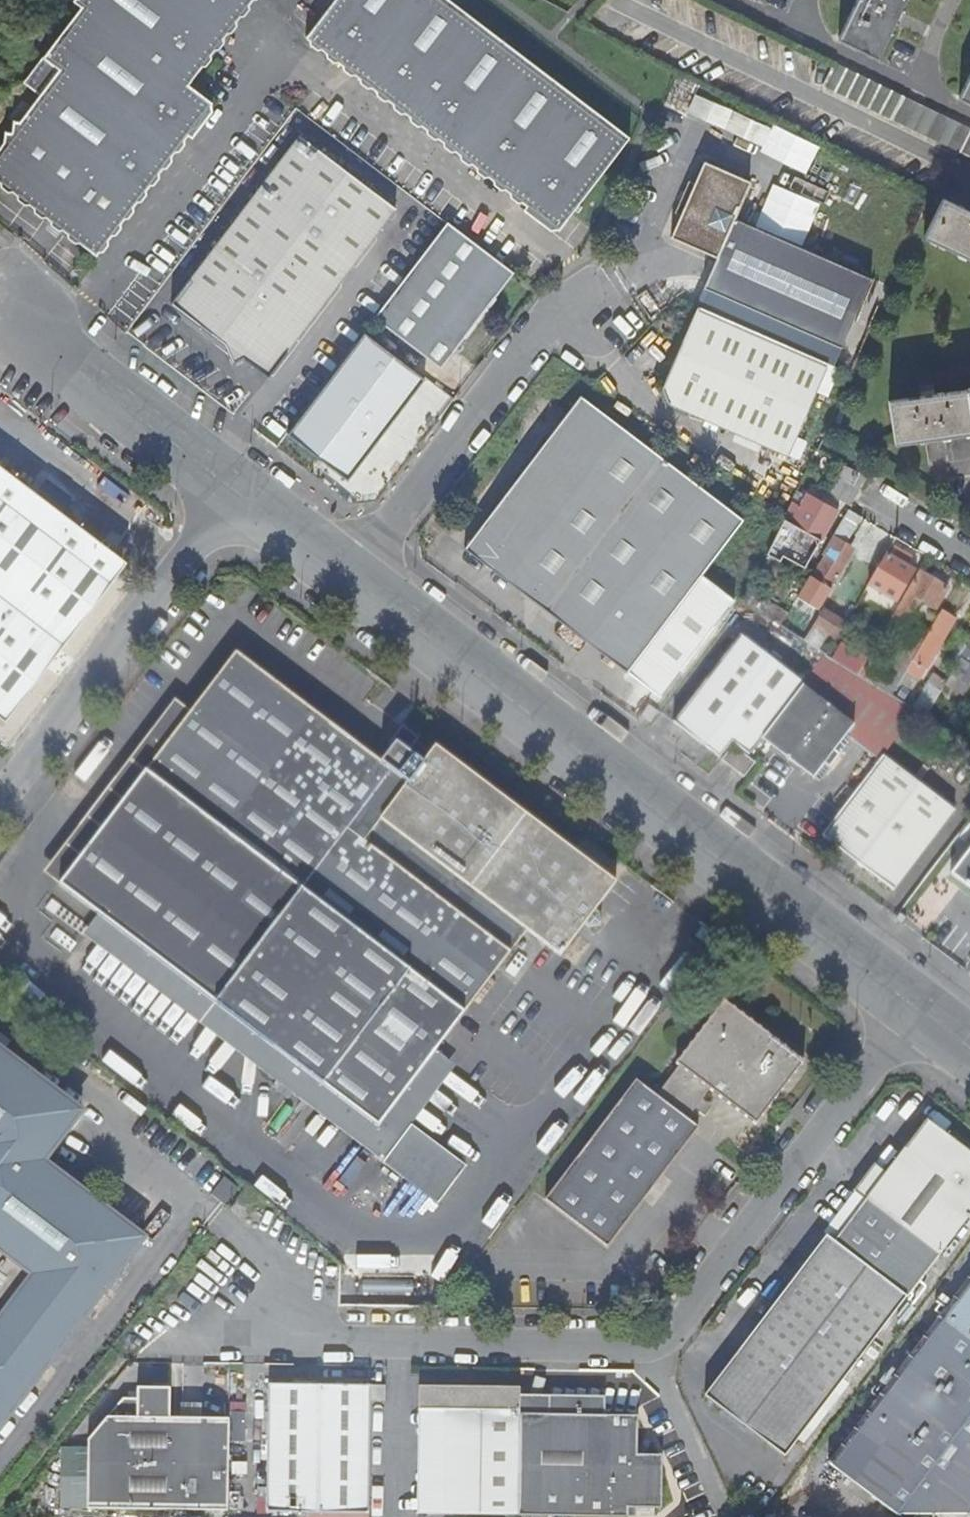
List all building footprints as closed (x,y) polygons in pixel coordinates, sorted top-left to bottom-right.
[(51,221),(63,230),(96,256),(198,124),(202,128),(213,112),(211,106),(213,104),(189,86),(256,0),(78,0),(76,3),(84,9),(26,84),(41,97),(22,121),(14,120),(12,132),(5,131),(3,145),(0,149),(0,182),(51,221)] [(307,40),(538,215),(535,219),(551,231),(558,229),(559,231),(630,137),(450,0),(338,0),(307,40)] [(878,59),(900,13),(905,14),(905,13),(901,10),(906,0),(855,0),(857,1),(839,40),(878,59)] [(835,63),(823,86),(969,157),(969,128),(835,63)] [(958,97),(969,103),(969,74),(958,97)] [(699,91),(691,109),(766,143),(774,125),(699,91)] [(299,136),(171,303),(224,343),(232,363),(244,358),(269,377),(396,210),(299,136)] [(750,185),(703,164),(671,239),(717,259),(704,289),(841,348),(871,280),(734,221),(750,185)] [(942,199),(923,238),(969,261),(969,212),(942,199)] [(63,230),(51,221),(45,229),(57,238),(63,230)] [(513,274),(447,224),(376,317),(441,367),(513,274)] [(789,456),(827,364),(698,308),(663,389),(669,404),(789,456)] [(364,333),(287,435),(348,481),(424,378),(364,333)] [(969,433),(969,389),(933,394),(933,392),(920,393),(920,396),(888,400),(894,443),(969,433)] [(581,397),(468,549),(629,672),(744,519),(581,397)] [(0,466),(0,717),(5,720),(125,562),(0,466)] [(851,503),(859,487),(838,476),(830,491),(851,503)] [(805,494),(798,490),(795,497),(801,501),(805,494)] [(784,518),(767,554),(779,561),(790,541),(803,548),(799,554),(808,559),(812,552),(813,553),(836,512),(808,496),(802,507),(794,524),(784,518)] [(802,507),(792,502),(788,510),(784,518),(794,524),(802,507)] [(861,516),(849,510),(823,555),(826,557),(814,578),(812,577),(799,598),(818,609),(844,567),(838,564),(850,545),(845,542),(861,516)] [(878,568),(869,584),(897,601),(914,572),(903,565),(908,555),(895,547),(881,570),(878,568)] [(906,593),(888,623),(903,632),(922,602),(935,610),(949,587),(940,582),(934,578),(921,571),(908,594),(906,593)] [(761,597),(753,609),(780,626),(787,613),(761,597)] [(836,640),(846,622),(824,610),(805,641),(820,650),(828,635),(836,640)] [(942,611),(913,660),(906,671),(911,674),(904,685),(909,688),(916,677),(919,679),(955,618),(942,611)] [(802,685),(804,684),(740,636),(674,724),(720,759),(733,742),(751,755),(763,738),(802,685)] [(896,651),(875,686),(892,696),(899,684),(906,671),(913,660),(896,651)] [(59,887),(155,960),(204,997),(375,1127),(521,933),(554,958),(579,925),(584,928),(594,925),(594,914),(590,910),(613,881),(433,746),(428,752),(420,762),(400,747),(393,742),(379,762),(235,654),(59,887)] [(804,684),(802,685),(853,725),(846,735),(878,760),(881,756),(914,711),(904,704),(892,696),(875,686),(826,655),(804,684)] [(964,660),(952,676),(960,681),(969,667),(969,664),(964,660)] [(899,684),(892,696),(904,704),(911,692),(899,684)] [(853,725),(802,685),(763,738),(814,779),(825,766),(829,770),(839,756),(833,751),(846,735),(853,725)] [(928,686),(914,711),(925,717),(940,693),(928,686)] [(652,724),(659,714),(650,707),(643,717),(652,724)] [(407,737),(400,747),(420,762),(428,752),(407,737)] [(733,746),(723,761),(744,777),(755,763),(733,746)] [(952,812),(881,756),(878,760),(821,836),(893,892),(952,812)] [(820,783),(829,770),(825,766),(814,779),(820,783)] [(949,873),(969,889),(969,846),(949,873)] [(697,928),(692,935),(705,946),(711,940),(701,933),(702,932),(697,928)] [(204,997),(155,960),(148,969),(196,1006),(204,997)] [(803,1061),(721,1000),(673,1064),(677,1067),(655,1097),(634,1081),(544,1201),(607,1247),(697,1128),(686,1120),(709,1091),(755,1126),(803,1061)] [(84,1315),(143,1239),(43,1163),(80,1115),(0,1054),(0,1424),(47,1363),(22,1344),(58,1296),(84,1315)] [(920,1285),(969,1222),(969,1160),(924,1126),(880,1185),(868,1201),(856,1192),(852,1198),(863,1208),(845,1228),(920,1285)] [(868,1201),(880,1185),(868,1177),(856,1192),(868,1201)] [(212,1196),(225,1206),(238,1190),(225,1179),(212,1196)] [(852,1198),(834,1220),(845,1228),(863,1208),(852,1198)] [(845,1228),(834,1220),(822,1235),(825,1238),(832,1243),(845,1228)] [(907,1300),(920,1285),(845,1228),(832,1243),(825,1238),(702,1396),(782,1457),(904,1298),(907,1300)] [(940,1322),(969,1345),(969,1281),(940,1322)] [(47,1363),(84,1315),(58,1296),(22,1344),(47,1363)] [(940,1322),(919,1350),(832,1468),(898,1516),(969,1516),(969,1345),(940,1322)] [(385,1386),(370,1386),(370,1389),(370,1401),(385,1402),(385,1386)] [(419,1387),(419,1409),(443,1410),(442,1513),(517,1514),(518,1414),(519,1388),(419,1387)] [(321,1516),(368,1516),(370,1401),(370,1389),(268,1388),(266,1516),(321,1516)] [(87,1513),(228,1515),(227,1501),(229,1422),(171,1422),(170,1392),(137,1392),(137,1403),(133,1403),(123,1403),(87,1445),(87,1513)] [(443,1410),(419,1409),(416,1512),(442,1513),(443,1410)] [(518,1414),(517,1514),(627,1515),(627,1505),(660,1506),(661,1454),(637,1453),(636,1415),(518,1414)]
